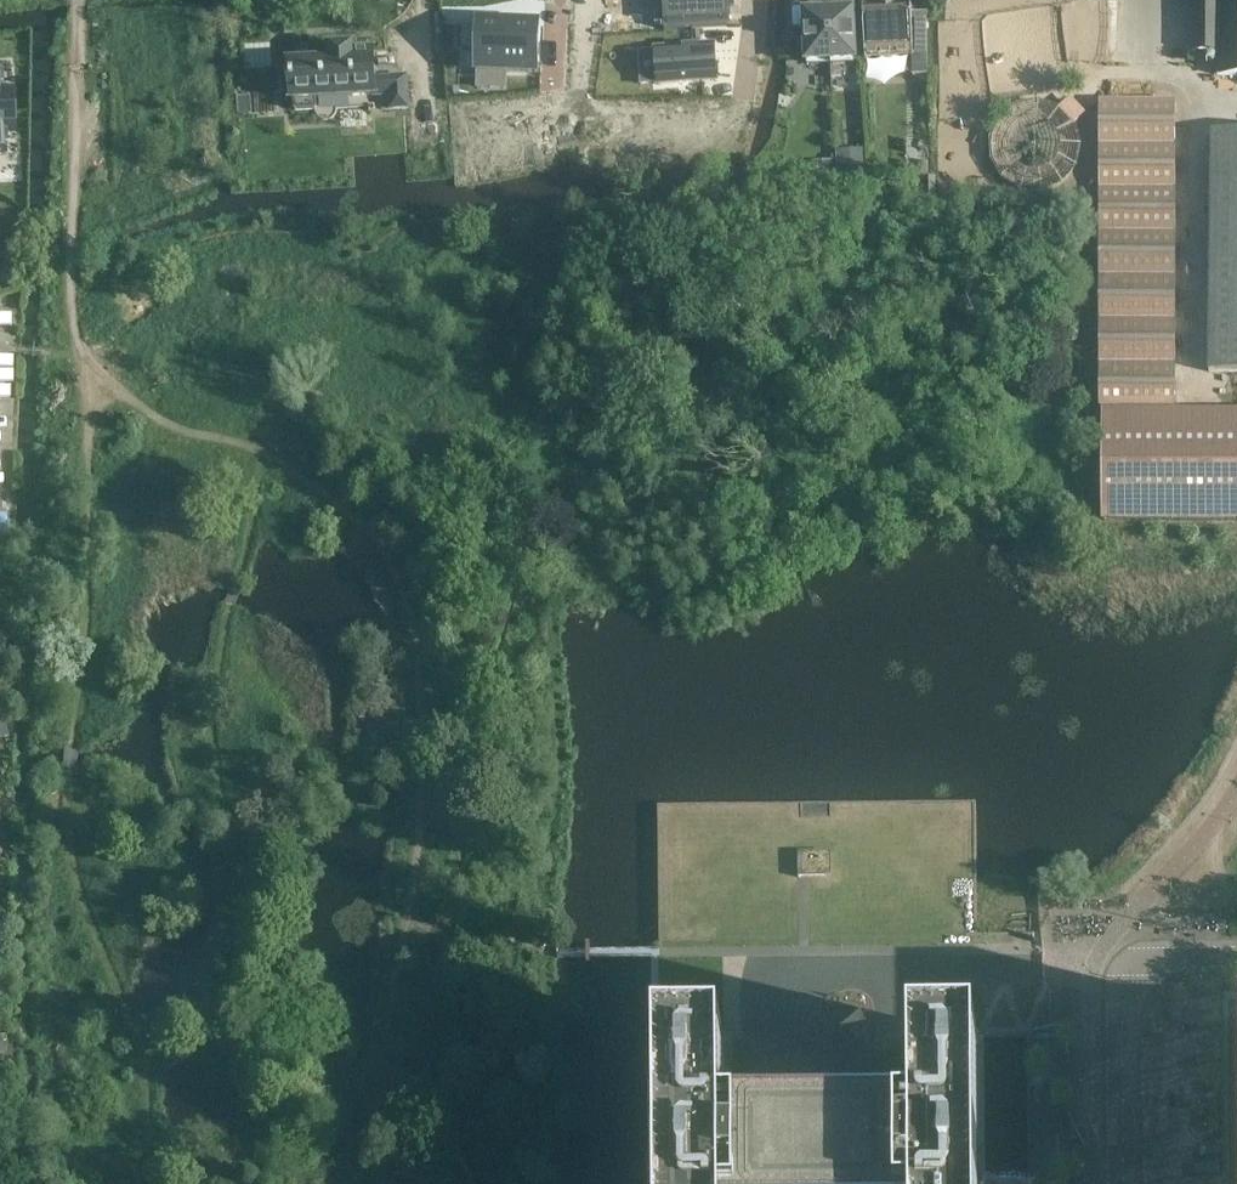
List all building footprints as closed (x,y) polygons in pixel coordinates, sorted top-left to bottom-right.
[(658,23),(728,19),(727,0),(656,0),(658,23)] [(1192,51),(1218,52),(1218,75),(1236,76),(1236,0),(1193,0),(1192,51)] [(912,57),(911,14),(911,5),(862,8),(865,58),(912,57)] [(855,61),(853,12),(843,13),(840,9),(833,10),(831,13),(828,13),(831,62),(855,61)] [(831,62),(828,13),(826,13),(823,10),(816,10),(814,14),(804,15),(807,63),(831,62)] [(927,76),(926,14),(911,14),(912,57),(913,76),(927,76)] [(464,29),(464,49),(478,49),(477,73),(538,76),(540,27),(479,25),(479,30),(464,29)] [(715,46),(655,50),(657,85),(718,82),(715,46)] [(374,80),(372,51),(351,52),(351,47),(330,49),(331,62),(290,64),(290,66),(287,67),(285,71),(285,80),(288,84),(291,84),(292,101),(294,101),(295,111),(315,109),(315,100),(391,95),(392,109),(408,108),(406,78),(374,80)] [(1174,407),(1173,101),(1099,101),(1100,407),(1174,407)] [(1061,111),(1058,109),(1057,108),(1052,106),(1047,104),(1043,103),(1039,103),(1036,102),(1032,102),(1027,103),(1023,104),(1019,105),(1014,107),(1011,109),(1008,111),(1005,114),(1003,116),(1001,117),(999,120),(997,123),(995,127),(994,128),(993,132),(992,135),(991,139),(991,142),(990,146),(990,148),(991,152),(991,155),(992,159),(993,161),(994,164),(996,169),(997,171),(1000,174),(1001,175),(1003,178),(1007,182),(1012,185),(1017,187),(1020,189),(1025,190),(1031,191),(1036,191),(1042,190),(1046,190),(1049,189),(1053,187),(1057,185),(1062,182),(1066,178),(1070,174),(1072,171),(1074,168),(1075,166),(1076,163),(1077,161),(1077,159),(1078,155),(1078,154),(1079,150),(1079,148),(1079,144),(1079,143),(1078,139),(1078,135),(1077,134),(1076,130),(1075,128),(1074,127),(1072,124),(1070,120),(1069,119),(1066,115),(1061,111)] [(1211,133),(1208,372),(1236,372),(1236,133),(1211,133)] [(1105,414),(1105,518),(1236,518),(1236,414),(1105,414)] [(0,635),(0,659),(9,639),(0,635)] [(4,720),(0,721),(0,741),(9,739),(4,720)] [(977,1036),(974,801),(658,804),(660,1040),(659,1040),(660,1183),(979,1183),(979,1153),(1182,1151),(1191,1142),(1221,1142),(1221,1131),(1227,1131),(1227,1120),(1221,1120),(1220,1110),(1200,1110),(1167,1129),(978,1131),(977,1036)] [(2,989),(9,986),(5,977),(0,979),(0,1007),(8,1004),(2,989)] [(0,1099),(0,1119),(14,1118),(13,1098),(0,1099)]
